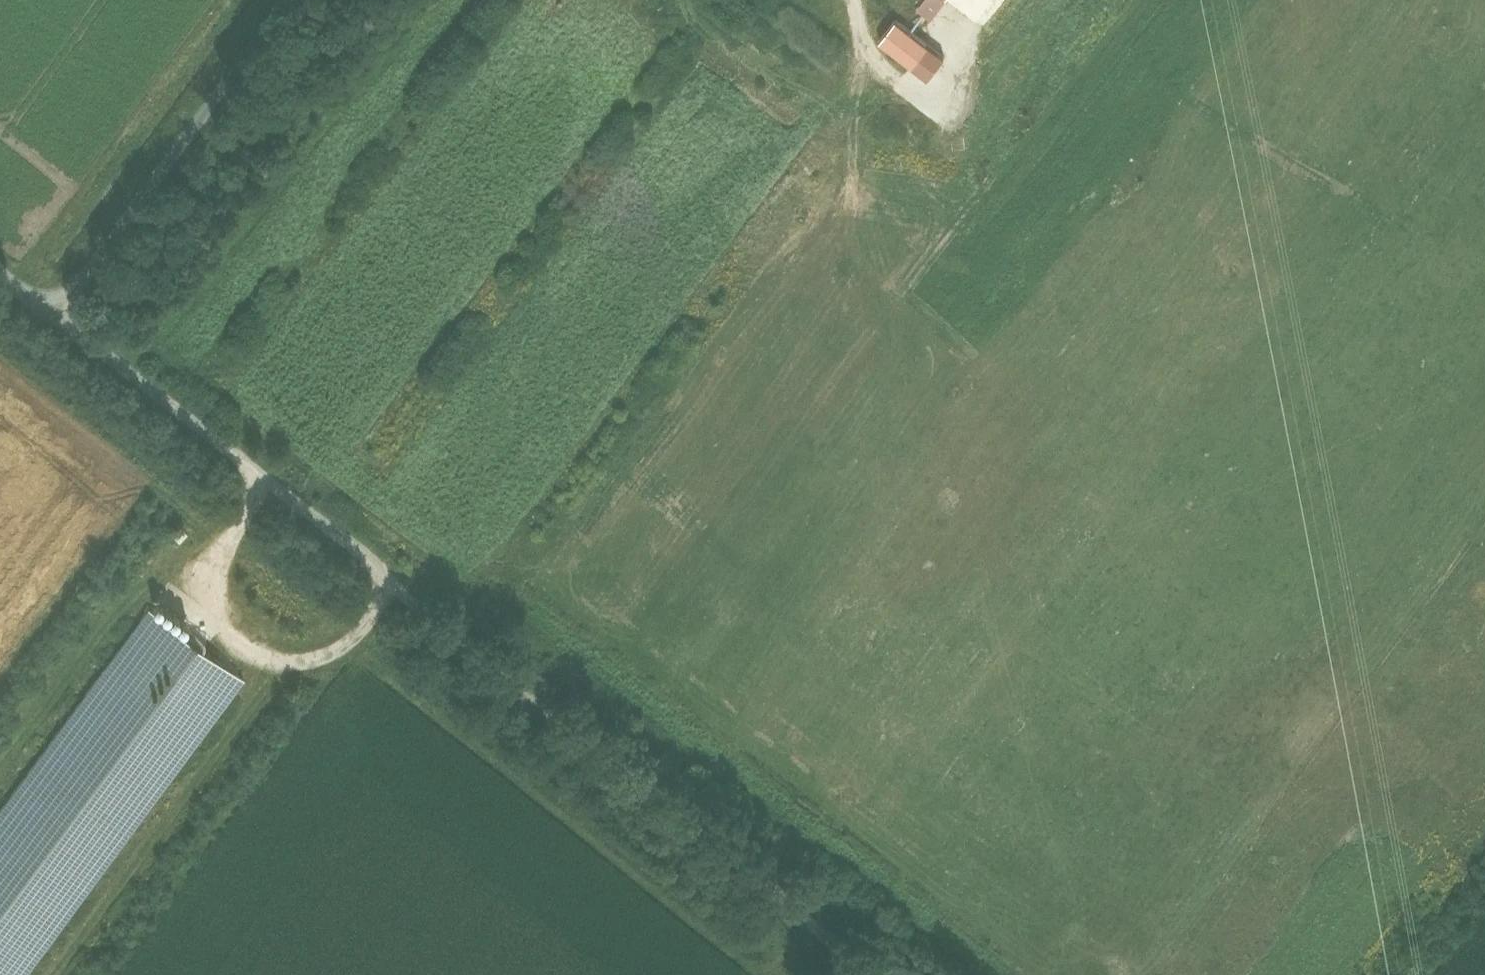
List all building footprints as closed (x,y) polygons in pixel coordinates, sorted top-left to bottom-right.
[(887,39),(936,78),(954,56),(905,17),(887,39)] [(144,602),(0,801),(0,974),(1,974),(23,974),(242,672),(144,602)]
